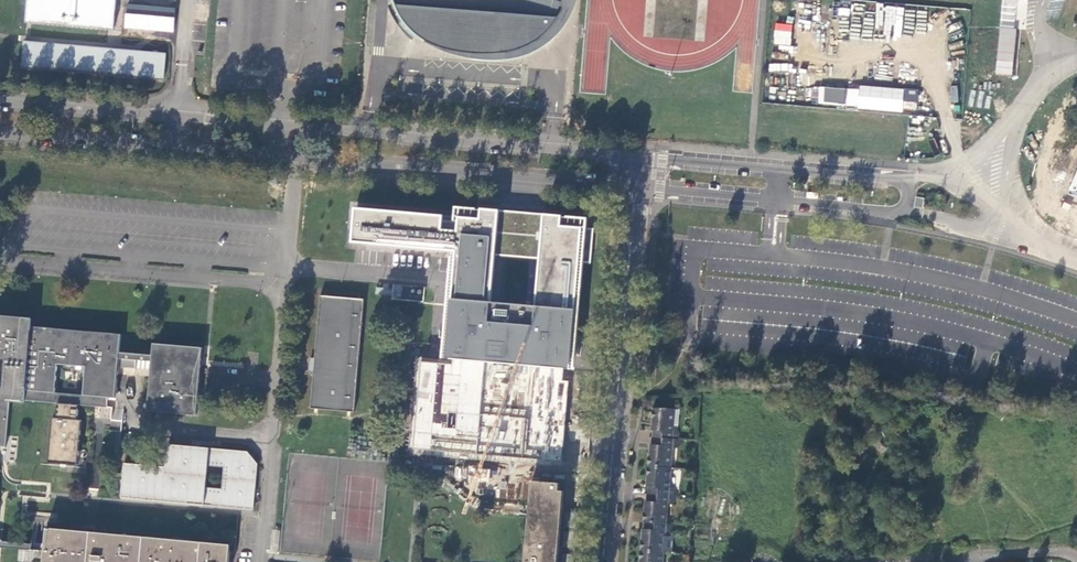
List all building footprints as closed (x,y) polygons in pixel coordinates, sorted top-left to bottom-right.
[(25,22),(27,23),(35,23),(76,27),(114,30),(116,0),(27,0),(25,22)] [(392,1),(395,12),(401,22),(407,29),(415,37),(425,43),(435,47),(446,51),(456,52),(467,54),(482,56),(496,56),(508,55),(517,52),(527,48),(537,42),(546,35),(553,27),(559,17),(564,7),(566,0),(392,0),(392,1)] [(174,33),(176,8),(125,4),(123,29),(147,31),(155,31),(174,33)] [(774,23),(774,44),(791,44),(792,23),(774,23)] [(162,79),(165,80),(167,54),(142,52),(140,52),(138,52),(134,51),(109,49),(84,47),(80,47),(76,46),(51,44),(49,44),(26,42),(24,67),(26,67),(49,69),(51,69),(74,71),(76,71),(79,72),(82,72),(105,74),(107,74),(109,74),(132,76),(134,77),(137,77),(140,77),(162,79)] [(916,113),(918,89),(859,85),(859,89),(819,86),(817,105),(916,113)] [(1067,194),(1076,198),(1076,170),(1067,194)] [(448,247),(444,298),(440,356),(440,359),(434,359),(430,359),(416,357),(409,449),(424,450),(432,451),(534,459),(565,461),(567,435),(573,367),(588,203),(520,197),(455,192),(455,202),(358,193),(354,240),(448,247)] [(365,299),(321,295),(316,358),(314,371),(311,409),(355,412),(365,299)] [(0,323),(0,446),(8,446),(12,398),(61,403),(60,408),(59,408),(59,414),(60,414),(59,418),(54,417),(50,462),(79,465),(84,420),(79,420),(79,416),(80,416),(81,409),(80,409),(80,405),(108,408),(109,398),(116,399),(120,367),(137,369),(138,361),(153,362),(153,370),(149,411),(197,415),(204,348),(155,344),(154,356),(121,352),(122,335),(31,326),(0,323)] [(138,361),(137,369),(153,370),(153,362),(138,361)] [(656,437),(678,439),(679,431),(674,431),(676,409),(663,408),(655,410),(654,423),(657,423),(656,437)] [(677,448),(678,439),(656,437),(655,451),(651,450),(650,466),(671,467),(673,448),(677,448)] [(122,499),(254,510),(258,464),(248,452),(168,446),(166,468),(125,465),(122,499)] [(669,488),(671,467),(650,466),(649,481),(651,481),(650,494),(673,496),(674,489),(669,488)] [(566,492),(561,492),(562,484),(533,482),(526,561),(559,561),(566,492)] [(672,504),(673,496),(650,494),(649,508),(646,508),(645,521),(648,521),(666,523),(668,504),(672,504)] [(669,531),(670,523),(666,523),(648,521),(646,535),(643,534),(642,549),(663,552),(663,546),(664,536),(665,531),(669,531)] [(114,534),(111,561),(228,561),(229,544),(114,534)] [(663,546),(663,552),(670,552),(671,552),(673,536),(664,536),(663,546)] [(642,549),(640,561),(662,561),(663,558),(663,557),(663,552),(642,549)]
